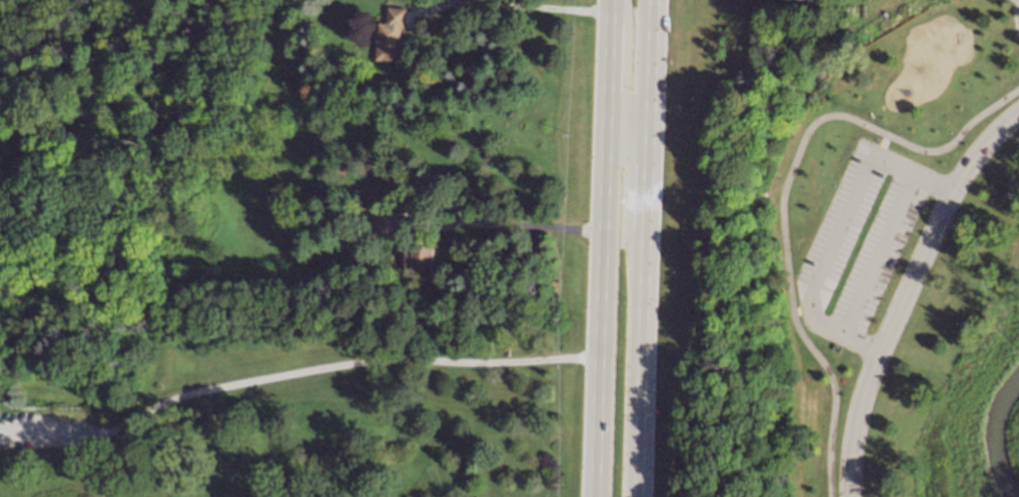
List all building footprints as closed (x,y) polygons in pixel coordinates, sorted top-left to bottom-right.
[(372,58),(375,19),(383,20),(385,4),(403,6),(401,25),(398,24),(395,59),(372,58)] [(281,73),(282,66),(289,67),(288,74),(281,73)] [(305,267),(318,268),(317,281),(304,280),(305,267)]
